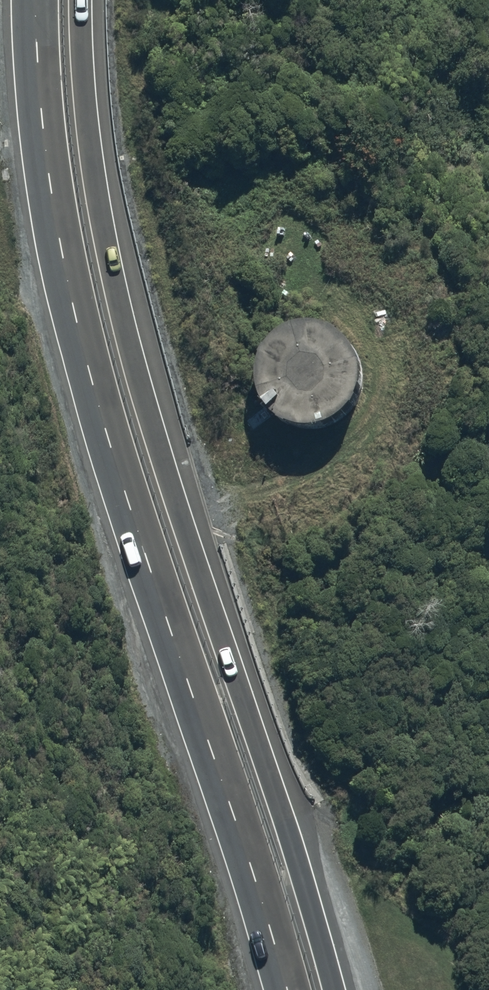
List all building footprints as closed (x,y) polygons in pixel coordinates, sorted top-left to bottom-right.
[(267,344),(259,359),(256,377),(258,394),(267,409),(280,421),(296,428),(314,430),(330,425),(345,416),(355,402),(361,386),(361,369),(356,352),(345,339),(331,329),(314,324),(297,326),(280,332),(267,344)]
